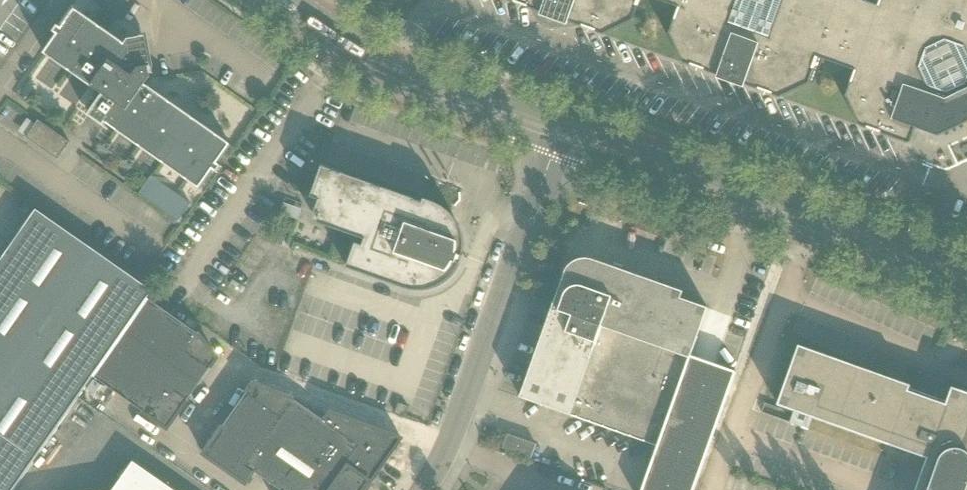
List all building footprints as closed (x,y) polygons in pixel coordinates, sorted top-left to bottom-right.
[(508,1),(542,13),(569,22),(604,35),(632,21),(640,0),(507,0),(508,1)] [(680,8),(670,35),(684,63),(780,98),(808,84),(818,57),(856,71),(847,98),(860,126),(887,136),(910,144),(914,131),(938,139),(966,125),(966,0),(658,0),(680,8)] [(58,36),(45,54),(103,95),(89,116),(101,125),(103,121),(200,190),(214,171),(218,174),(222,167),(218,164),(231,146),(146,86),(151,78),(151,75),(154,74),(147,37),(129,40),(126,45),(78,12),(76,11),(63,29),(58,26),(54,33),(58,36)] [(26,139),(57,161),(70,142),(38,121),(26,139)] [(313,198),(320,201),(315,216),(321,218),(319,223),(365,240),(363,247),(357,245),(348,268),(381,280),(385,282),(404,288),(408,289),(412,290),(415,291),(419,291),(423,291),(427,290),(431,289),(434,288),(438,287),(441,285),(445,283),(448,280),(451,278),(453,275),(456,272),(458,268),(460,265),(456,264),(458,257),(463,258),(464,254),(464,249),(464,245),(464,241),(463,237),(462,233),(461,229),(460,226),(458,222),(455,218),(453,215),(450,212),(447,210),(443,207),(440,205),(436,203),(432,202),(428,200),(424,200),(423,204),(381,189),(323,168),(317,187),(313,198)] [(151,176),(139,194),(178,221),(190,204),(151,176)] [(284,203),(280,213),(298,220),(302,210),(284,203)] [(37,210),(0,263),(0,489),(15,489),(94,378),(149,300),(154,292),(37,210)] [(521,398),(658,447),(642,489),(695,489),(736,373),(691,357),(708,309),(681,299),(683,292),(594,261),(593,260),(592,260),(591,260),(590,260),(589,259),(588,259),(587,259),(585,259),(584,259),(583,259),(582,260),(581,260),(580,260),(579,261),(577,261),(576,261),(575,262),(574,263),(573,263),(572,264),(571,265),(570,266),(569,267),(568,268),(568,269),(567,270),(566,271),(566,272),(565,273),(565,274),(565,275),(521,398)] [(198,334),(149,300),(94,378),(168,430),(218,359),(198,334)] [(778,406),(794,412),(812,418),(927,459),(916,489),(966,489),(966,393),(952,388),(947,402),(936,398),(936,397),(936,396),(936,395),(936,394),(935,394),(935,393),(935,392),(934,392),(934,391),(933,390),(932,390),(932,389),(931,389),(930,389),(929,389),(928,389),(927,389),(926,389),(925,389),(925,390),(924,390),(924,391),(923,391),(922,392),(922,393),(910,389),(911,386),(799,346),(796,355),(790,374),(778,406)] [(371,484),(402,439),(331,413),(325,421),(293,399),(254,384),(204,455),(246,485),(254,473),(279,489),(364,489),(368,485),(369,486),(371,484)] [(394,413),(404,417),(407,407),(397,403),(394,413)] [(503,449),(531,459),(536,444),(508,434),(503,449)] [(133,462),(114,489),(173,489),(133,462)]
